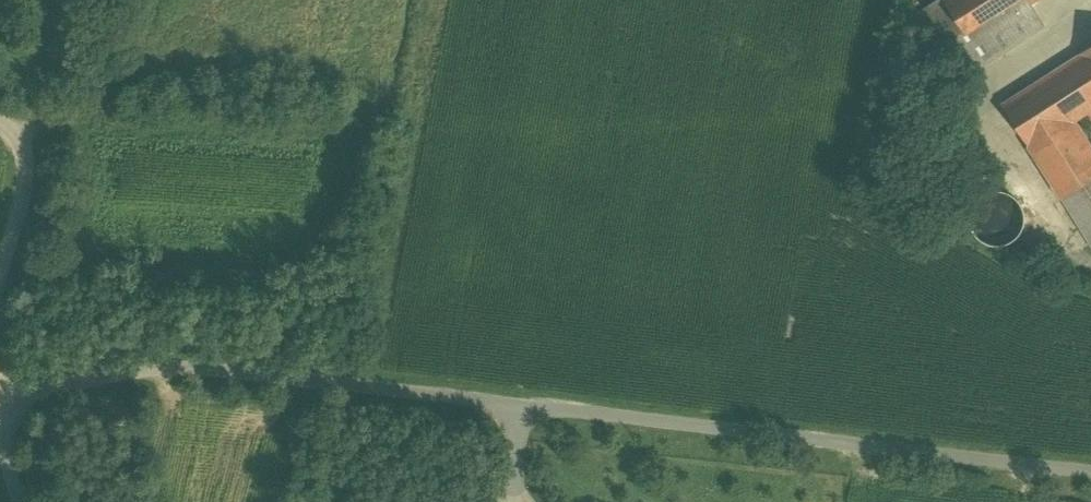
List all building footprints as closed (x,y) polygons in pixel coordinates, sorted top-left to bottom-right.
[(970,42),(944,0),(942,0),(911,19),(952,84),(1045,26),(1031,4),(970,42)] [(970,42),(1031,4),(1036,0),(944,0),(970,42)] [(1003,105),(1063,199),(1090,181),(1090,149),(1074,123),(1090,113),(1090,48),(1003,105)] [(1063,199),(1090,242),(1090,181),(1063,199)] [(1023,230),(1025,219),(1023,208),(1017,199),(1007,194),(997,192),(986,194),(977,200),(971,210),(969,220),(972,231),(978,240),(987,246),(998,248),(1009,245),(1018,239),(1023,230)] [(480,485),(474,497),(483,501),(490,501),(495,494),(480,485)]
